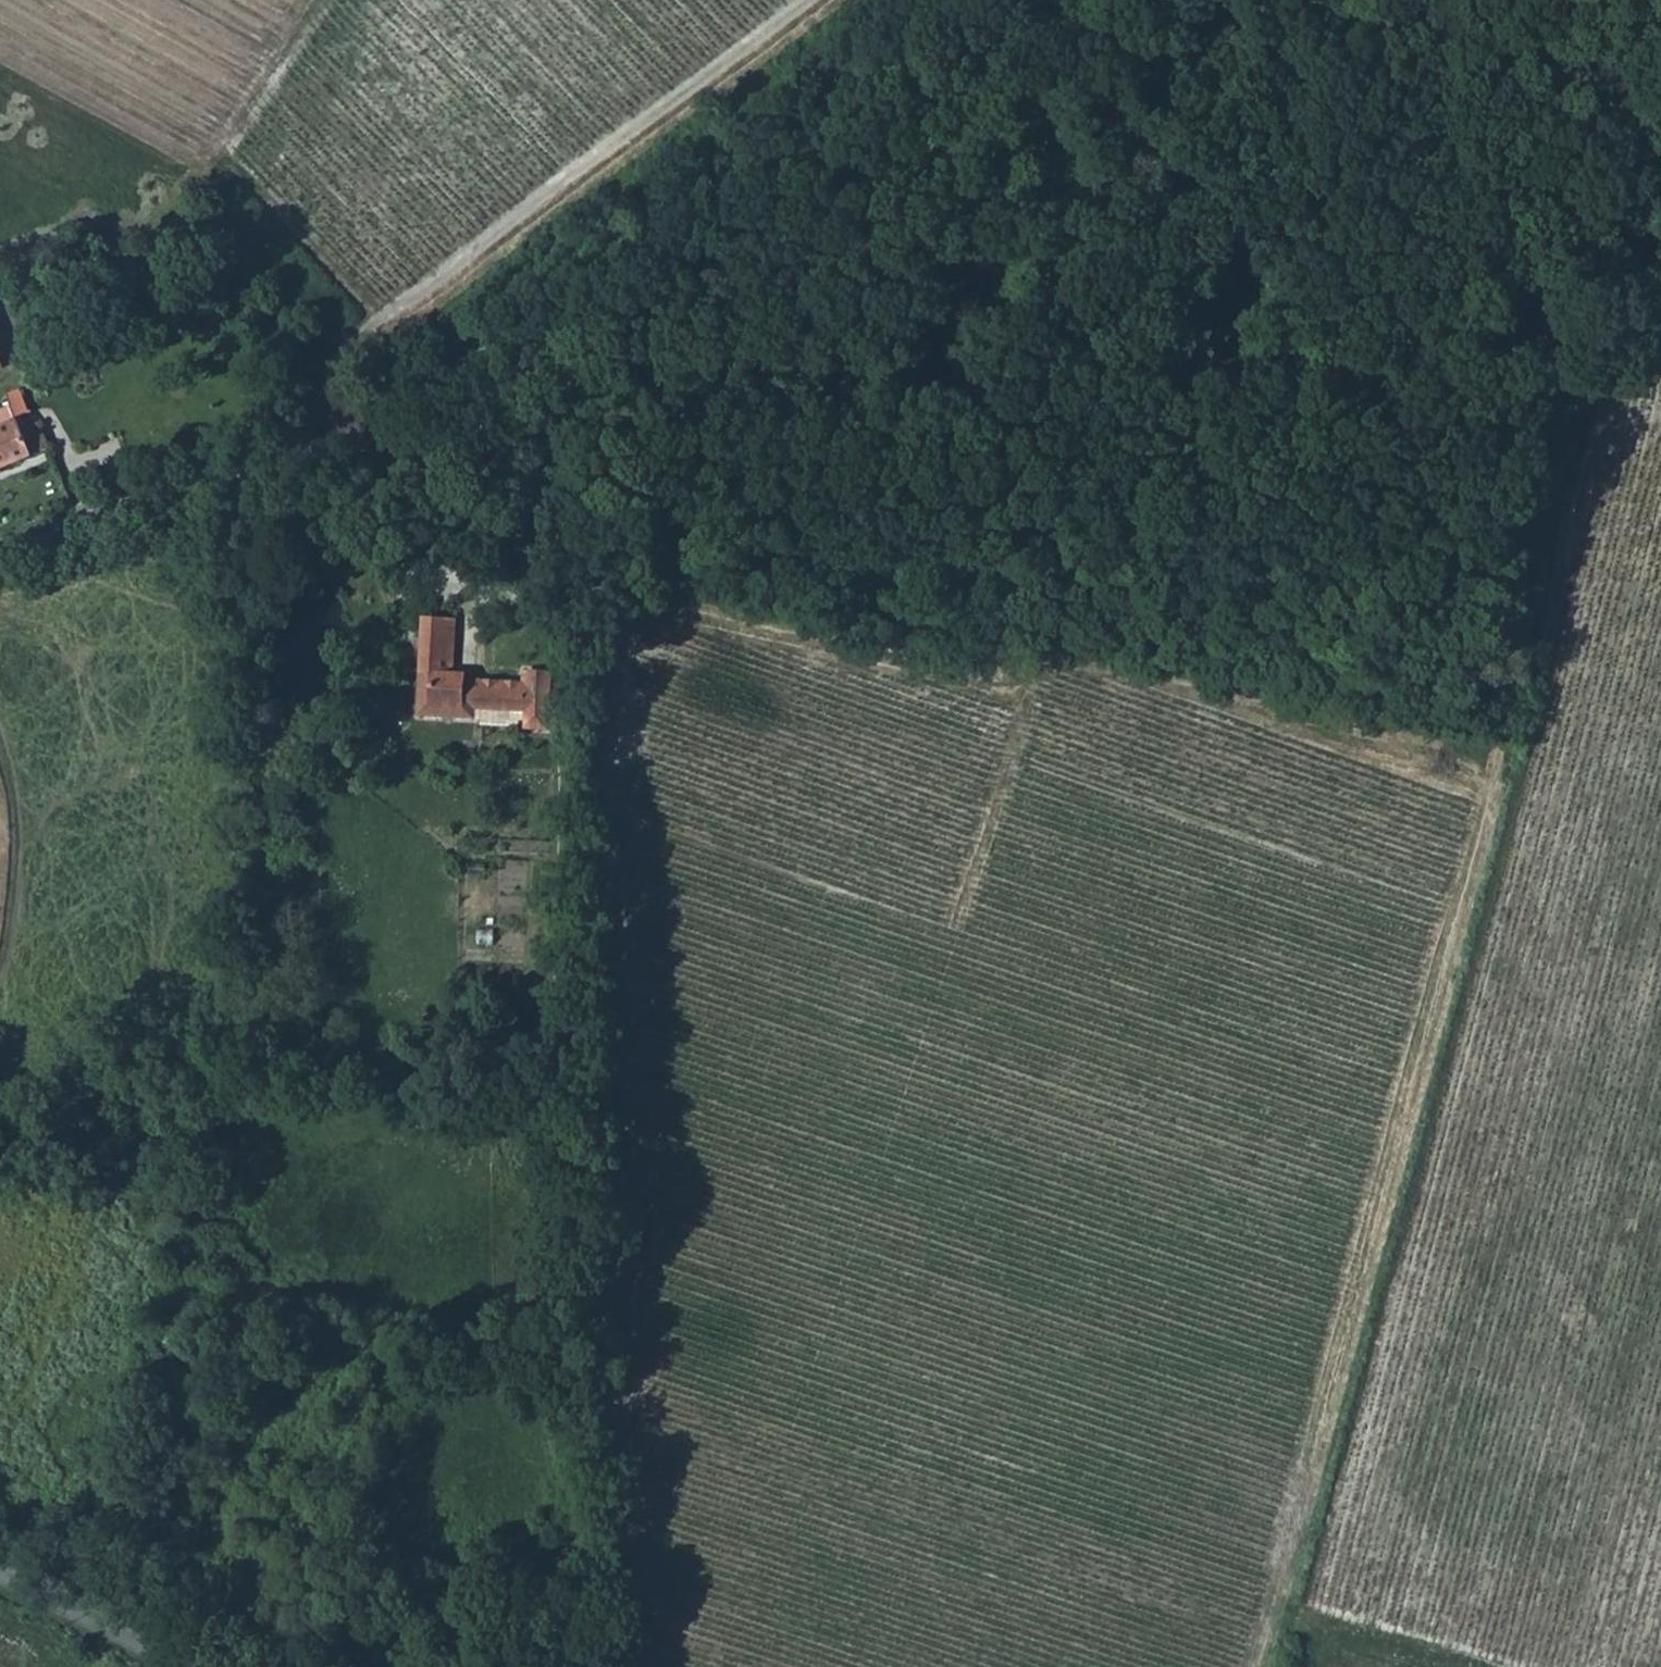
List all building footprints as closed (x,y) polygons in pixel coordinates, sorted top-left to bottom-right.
[(3,400),(7,410),(19,435),(35,427),(19,393),(3,400)] [(19,435),(7,410),(0,413),(0,469),(2,475),(48,455),(35,427),(19,435)] [(432,608),(412,608),(410,652),(414,652),(413,676),(409,676),(408,704),(464,705),(464,703),(464,696),(518,698),(518,705),(518,714),(539,715),(541,661),(520,660),(519,670),(449,668),(449,663),(441,663),(442,625),(431,625),(432,608)] [(443,609),(432,608),(431,625),(442,625),(443,609)] [(464,696),(464,703),(472,703),(472,708),(509,710),(509,704),(518,705),(518,698),(464,696)]
